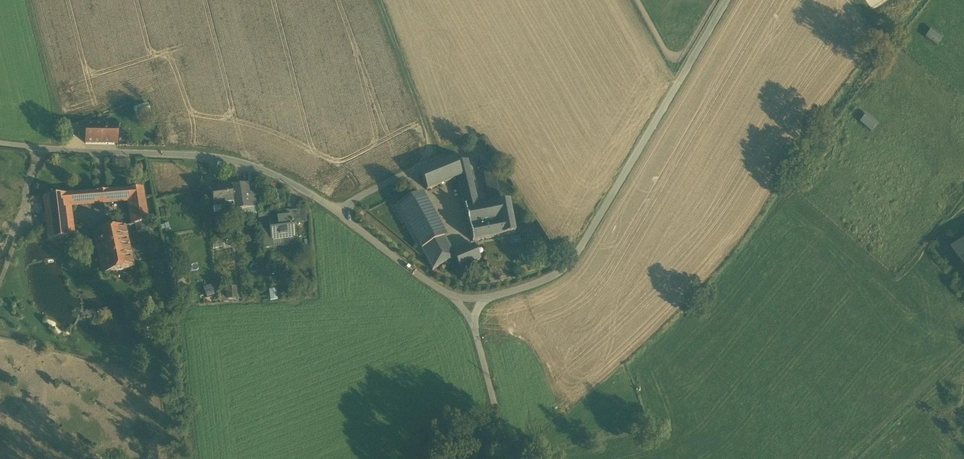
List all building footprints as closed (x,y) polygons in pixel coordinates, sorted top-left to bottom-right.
[(933,28),(926,37),(938,46),(945,37),(933,28)] [(148,103),(133,108),(136,118),(151,114),(148,103)] [(868,113),(860,121),(872,132),(880,123),(868,113)] [(86,144),(117,144),(117,126),(86,125),(86,144)] [(457,178),(469,229),(503,220),(500,204),(492,163),(483,166),(490,202),(478,205),(467,161),(457,165),(454,159),(445,162),(436,166),(419,173),(427,190),(457,178)] [(231,187),(234,208),(233,208),(234,212),(251,209),(249,194),(247,185),(231,187)] [(224,209),(233,208),(234,208),(231,187),(210,191),(213,207),(224,206),(224,209)] [(133,225),(136,224),(145,223),(148,222),(142,189),(107,192),(108,202),(129,200),(133,225)] [(68,205),(98,203),(97,192),(67,195),(43,198),(48,241),(72,238),(68,205)] [(98,203),(108,202),(107,192),(97,192),(98,203)] [(251,209),(257,208),(255,193),(249,194),(251,209)] [(397,206),(433,270),(454,258),(453,255),(454,255),(420,194),(397,206)] [(469,229),(472,242),(514,234),(509,202),(500,204),(503,220),(469,229)] [(257,208),(251,209),(234,212),(230,212),(232,219),(258,214),(257,208)] [(304,210),(298,211),(300,223),(307,223),(305,211),(305,210),(304,210)] [(294,224),(300,223),(298,211),(289,212),(289,217),(293,217),(294,224)] [(269,220),(271,241),(280,239),(280,237),(286,236),(286,239),(295,238),(294,224),(293,217),(289,217),(269,220)] [(147,232),(145,223),(136,224),(137,233),(147,232)] [(101,255),(105,274),(134,268),(125,226),(92,233),(99,255),(101,255)] [(950,250),(963,272),(963,240),(950,250)] [(454,258),(459,269),(480,260),(474,246),(454,255),(453,255),(454,258)]
